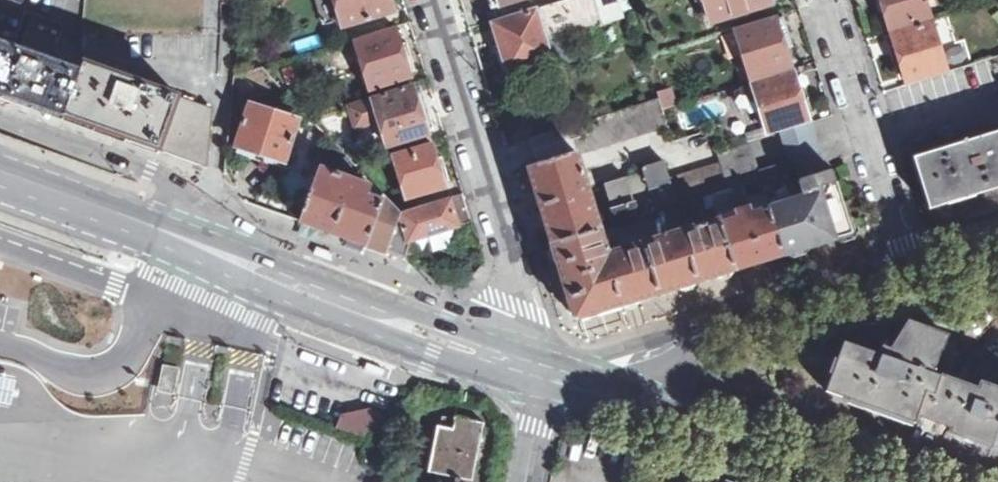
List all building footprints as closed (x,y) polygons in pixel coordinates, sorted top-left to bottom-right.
[(241,0),(85,0),(84,32),(219,36),(220,3),(241,4),(241,0)] [(329,22),(341,19),(344,26),(391,12),(388,0),(323,0),(329,22)] [(536,11),(494,23),(501,44),(493,46),(501,72),(549,57),(542,37),(600,17),(594,0),(562,0),(535,8),(536,11)] [(603,26),(625,18),(623,12),(619,0),(594,0),(600,17),(603,26)] [(623,12),(633,9),(630,0),(619,0),(623,12)] [(706,21),(712,19),(713,22),(771,3),(771,1),(775,0),(699,0),(706,21)] [(885,11),(881,0),(875,0),(878,11),(879,13),(880,12),(883,11),(885,11)] [(885,11),(883,11),(880,12),(884,26),(885,31),(890,30),(931,17),(926,0),(881,0),(885,11)] [(736,31),(751,79),(797,65),(792,47),(793,47),(783,16),(736,31)] [(83,70),(57,61),(60,52),(54,49),(60,30),(29,19),(19,49),(0,42),(0,93),(66,116),(83,70)] [(893,33),(902,64),(896,66),(899,75),(902,83),(901,84),(946,69),(932,22),(893,33)] [(594,31),(601,55),(614,51),(607,27),(594,31)] [(406,59),(401,44),(396,29),(356,41),(371,89),(411,76),(410,72),(415,70),(411,57),(406,59)] [(893,33),(892,34),(885,36),(894,66),(896,66),(902,64),(893,33)] [(406,59),(411,57),(405,42),(401,44),(406,59)] [(66,116),(208,166),(215,108),(85,63),(83,70),(66,116)] [(794,72),(800,93),(806,92),(807,92),(800,70),(794,72)] [(794,72),(754,84),(768,132),(814,118),(806,92),(800,93),(794,72)] [(372,99),(387,147),(429,134),(428,130),(432,128),(419,84),(372,99)] [(660,99),(529,138),(538,164),(577,152),(577,153),(668,126),(660,99)] [(238,142),(256,147),(254,155),(282,164),(283,156),(287,157),(298,117),(252,101),(238,142)] [(810,122),(784,130),(797,171),(799,171),(802,181),(795,184),(789,163),(759,172),(764,187),(766,195),(769,204),(770,209),(784,254),(853,233),(833,168),(828,170),(825,162),(822,163),(810,122)] [(930,208),(997,187),(997,130),(984,135),(981,127),(964,132),(965,137),(962,138),(962,141),(914,157),(930,208)] [(303,214),(300,221),(367,245),(384,197),(331,141),(303,214)] [(238,142),(236,149),(254,155),(256,147),(238,142)] [(437,157),(432,143),(395,155),(406,198),(446,186),(444,181),(448,180),(443,166),(440,166),(437,157)] [(719,154),(722,163),(730,189),(744,184),(753,180),(761,188),(764,187),(759,172),(750,144),(719,154)] [(600,228),(577,153),(577,152),(538,164),(529,167),(553,242),(600,228)] [(665,161),(642,168),(654,211),(678,204),(671,179),(665,161)] [(671,179),(678,204),(713,194),(730,189),(722,163),(671,179)] [(631,171),(633,176),(627,178),(635,201),(614,209),(618,222),(654,211),(642,168),(631,171)] [(606,184),(614,209),(635,201),(627,178),(606,184)] [(784,254),(770,209),(758,213),(756,205),(752,206),(744,184),(730,189),(713,194),(722,219),(737,269),(784,254)] [(413,238),(422,235),(425,242),(442,236),(441,230),(453,226),(460,249),(478,243),(479,243),(463,192),(448,197),(448,199),(400,215),(409,240),(413,238)] [(769,204),(766,195),(760,196),(763,206),(769,204)] [(384,197),(367,245),(412,261),(416,248),(413,238),(409,240),(400,215),(400,213),(384,197)] [(553,242),(575,316),(578,318),(737,269),(722,219),(608,254),(600,228),(553,242)] [(336,254),(316,247),(315,251),(313,254),(333,262),(336,254)] [(984,295),(988,309),(997,318),(997,292),(984,295)] [(826,391),(915,423),(918,414),(921,415),(921,414),(932,395),(934,395),(934,394),(945,379),(946,380),(946,377),(940,376),(933,373),(947,335),(909,322),(892,350),(884,348),(882,354),(844,341),(826,391)] [(386,369),(367,362),(364,370),(383,376),(385,372),(386,369)] [(167,367),(163,382),(176,384),(179,370),(167,367)] [(935,420),(950,425),(951,424),(963,406),(964,404),(975,390),(975,388),(963,383),(946,377),(946,380),(945,379),(934,394),(934,395),(932,395),(921,414),(921,415),(935,420)] [(997,431),(997,388),(981,382),(978,389),(975,388),(975,390),(964,404),(963,406),(951,424),(950,425),(952,426),(950,432),(992,446),(997,431)] [(384,420),(376,411),(364,414),(354,416),(343,418),(339,429),(364,438),(384,420)] [(455,417),(453,430),(439,426),(431,472),(473,480),(484,423),(455,417)]
